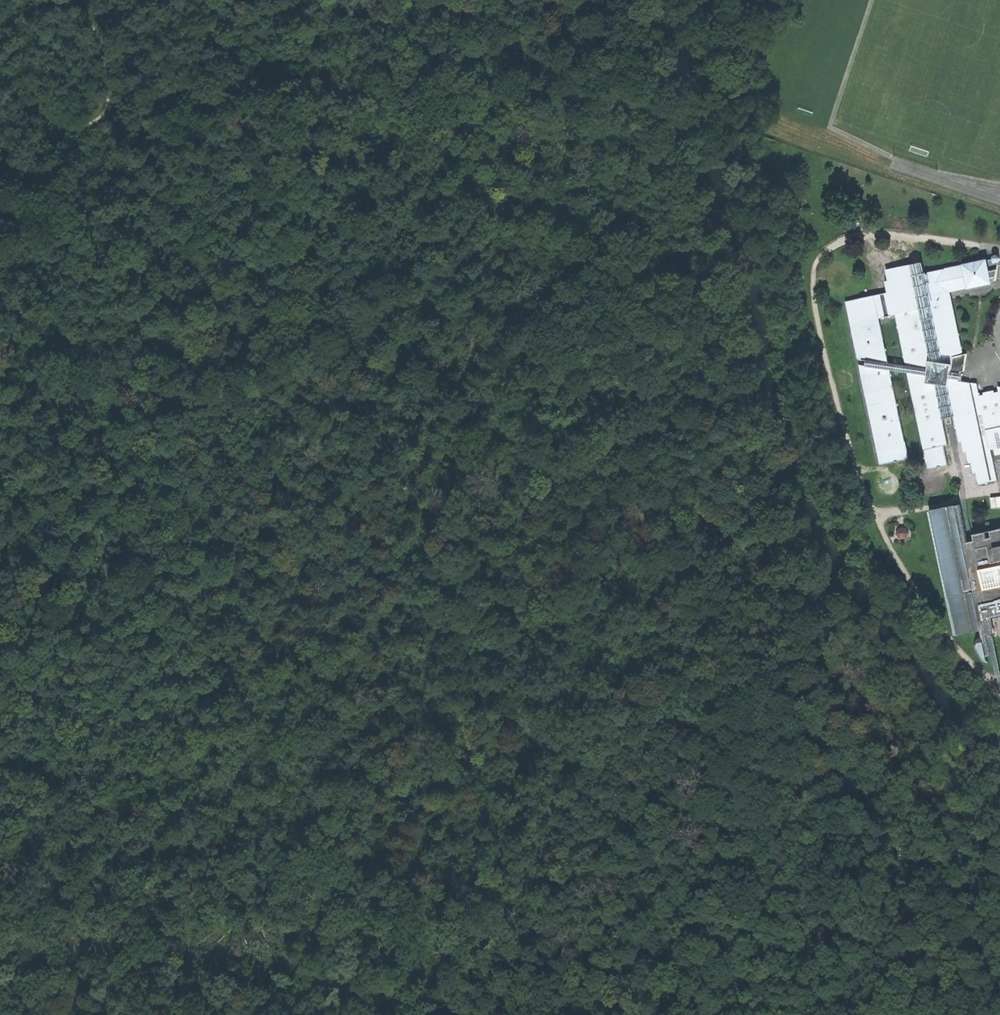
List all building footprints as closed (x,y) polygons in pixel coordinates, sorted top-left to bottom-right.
[(998,386),(998,391),(995,392),(994,390),(984,391),(984,394),(979,395),(977,382),(959,380),(960,371),(964,370),(966,353),(962,353),(950,291),(961,289),(961,287),(967,286),(968,287),(976,285),(976,283),(982,283),(983,284),(991,283),(991,281),(996,279),(998,261),(999,260),(999,257),(999,255),(996,255),(994,256),(993,258),(924,272),(922,262),(903,265),(903,267),(899,269),(893,274),(890,280),(889,287),(889,292),(888,292),(846,300),(848,309),(852,312),(853,318),(851,322),(854,338),(857,340),(861,359),(866,360),(866,364),(862,364),(864,374),(862,375),(863,382),(867,385),(869,393),(866,398),(869,411),(874,415),(875,422),(872,427),(875,439),(879,444),(881,452),(878,457),(879,464),(909,458),(890,369),(907,372),(928,468),(948,464),(944,445),(948,444),(943,418),(946,418),(947,423),(952,422),(951,417),(954,416),(957,430),(964,429),(966,440),(962,441),(964,452),(966,451),(969,462),(971,462),(973,473),(976,473),(978,483),(997,479),(989,442),(993,441),(995,454),(999,453),(999,386),(998,386)] [(885,281),(888,292),(889,292),(889,287),(890,280),(893,274),(899,269),(903,267),(903,265),(886,269),(888,279),(885,281)] [(854,338),(862,375),(864,374),(862,364),(861,359),(857,340),(854,338)] [(960,441),(962,441),(966,440),(964,429),(957,430),(960,441)] [(999,505),(999,496),(992,497),(993,506),(999,505)] [(991,531),(992,537),(987,538),(986,532),(974,535),(975,541),(969,542),(961,505),(935,511),(961,634),(981,629),(983,636),(980,636),(978,638),(975,640),(973,643),(973,646),(980,658),(984,661),(988,661),(987,655),(992,654),(987,633),(994,632),(991,617),(999,615),(999,529),(991,531)]
